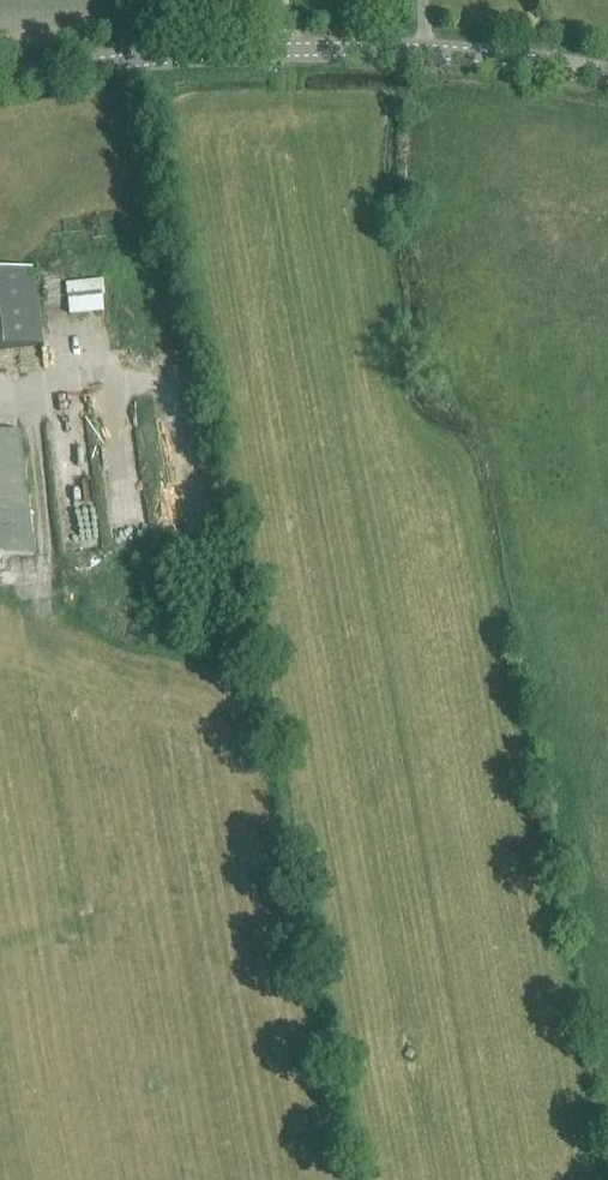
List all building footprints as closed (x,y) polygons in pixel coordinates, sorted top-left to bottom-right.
[(32,268),(0,272),(0,350),(41,345),(32,268)] [(108,279),(71,281),(73,314),(109,312),(108,279)] [(0,435),(0,559),(33,556),(19,433),(0,435)]
